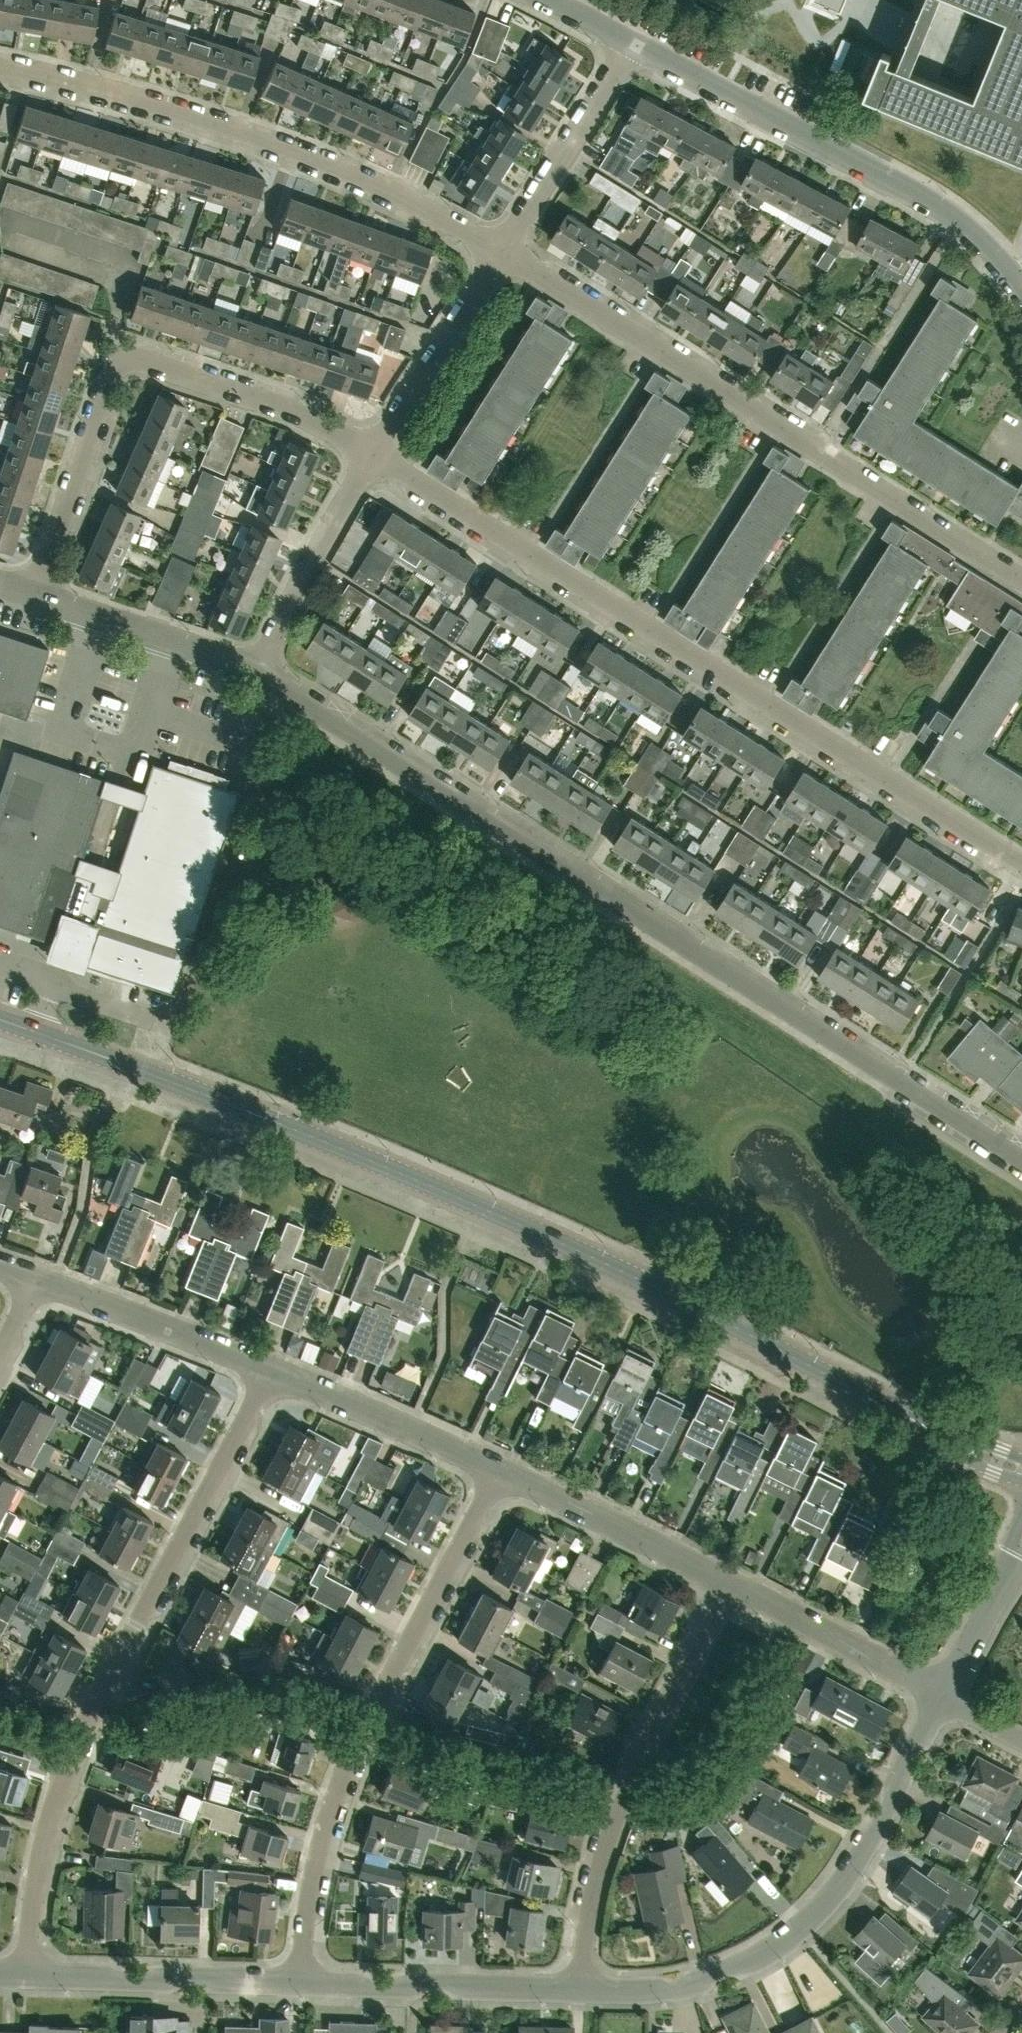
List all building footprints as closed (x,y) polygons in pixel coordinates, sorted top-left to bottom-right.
[(18,29),(23,0),(0,0),(0,26),(18,29)] [(18,29),(42,34),(48,0),(23,0),(18,29)] [(42,34),(67,38),(73,2),(61,0),(48,0),(42,34)] [(195,11),(199,0),(185,0),(183,7),(195,11)] [(210,3),(200,0),(199,0),(195,11),(206,15),(210,3)] [(342,10),(353,14),(356,6),(368,11),(372,0),(346,0),(342,10)] [(368,11),(392,20),(399,0),(372,0),(368,11)] [(392,20),(415,28),(425,0),(399,0),(392,20)] [(415,28),(438,37),(451,3),(442,0),(425,0),(415,28)] [(900,60),(882,52),(876,65),(863,96),(1021,162),(1021,0),(957,0),(1008,21),(976,98),(976,99),(911,72),(941,0),(924,0),(900,60)] [(85,4),(75,3),(73,2),(67,38),(92,42),(98,7),(85,4)] [(286,18),(290,6),(278,3),(274,14),(286,18)] [(474,12),(451,3),(438,37),(461,46),(474,12)] [(302,10),(290,6),(286,18),(294,21),(298,22),(302,10)] [(246,15),(234,11),(230,23),(243,26),(246,15)] [(129,54),(140,19),(116,12),(105,47),(129,54)] [(276,40),(286,18),(274,14),(272,14),(264,35),(276,40)] [(258,18),(246,15),(243,26),(254,29),(258,18)] [(488,46),(497,21),(486,17),(472,52),(496,61),(499,50),(488,46)] [(286,43),(294,21),(286,18),(276,40),(286,43)] [(164,27),(140,19),(129,54),(153,62),(164,27)] [(332,37),(336,26),(324,21),(320,33),(332,37)] [(488,46),(499,50),(508,25),(497,21),(488,46)] [(347,31),(336,26),(332,37),(343,41),(347,31)] [(164,27),(153,62),(177,69),(188,34),(164,27)] [(212,42),(188,34),(177,69),(201,76),(212,42)] [(313,39),(302,35),(297,45),(308,50),(313,39)] [(556,84),(570,62),(533,38),(527,49),(540,58),(533,68),(556,84)] [(324,44),(313,39),(308,50),(319,55),(324,44)] [(371,40),(366,52),(378,56),(382,45),(371,40)] [(212,42),(201,76),(225,84),(236,49),(212,42)] [(393,50),(382,45),(378,56),(389,60),(393,50)] [(260,56),(236,49),(225,84),(249,91),(260,56)] [(360,58),(348,53),(343,64),(355,69),(360,58)] [(371,63),(360,58),(355,69),(365,74),(371,63)] [(412,70),(424,74),(428,63),(417,58),(412,70)] [(469,58),(467,63),(463,68),(452,85),(474,98),(481,88),(470,81),(477,70),(480,65),(469,58)] [(276,61),(261,95),(284,105),(299,71),(276,61)] [(424,74),(435,79),(440,67),(428,63),(424,74)] [(533,68),(520,90),(536,100),(543,104),(556,84),(533,68)] [(284,105),(307,115),(322,82),(299,71),(284,105)] [(406,77),(393,72),(389,83),(401,88),(406,77)] [(417,81),(406,77),(401,88),(412,92),(417,81)] [(412,92),(422,96),(426,85),(417,81),(412,92)] [(329,125),(344,92),(322,82),(307,115),(329,125)] [(422,96),(418,106),(428,110),(437,89),(426,85),(422,96)] [(474,98),(452,85),(438,106),(449,113),(456,103),(463,107),(466,109),(474,98)] [(536,100),(520,90),(519,90),(511,85),(505,94),(514,99),(505,113),(529,127),(530,126),(533,128),(540,117),(537,114),(541,108),(543,104),(536,100)] [(329,125),(352,136),(367,102),(344,92),(329,125)] [(601,166),(622,179),(629,169),(639,155),(648,143),(666,109),(643,97),(628,125),(639,131),(626,153),(613,146),(607,156),(601,166)] [(352,136),(375,146),(390,112),(367,102),(352,136)] [(8,133),(16,107),(5,103),(0,118),(0,130),(8,133)] [(39,146),(50,112),(26,104),(15,139),(39,146)] [(689,121),(666,109),(648,143),(646,148),(658,155),(664,144),(675,149),(689,121)] [(63,154),(74,119),(50,112),(39,146),(63,154)] [(413,123),(390,112),(375,146),(398,156),(413,123)] [(409,161),(421,167),(437,132),(441,123),(431,117),(409,161)] [(87,161),(98,126),(74,119),(63,154),(87,161)] [(481,126),(475,136),(486,143),(509,158),(523,136),(500,121),(492,133),(481,126)] [(692,172),(712,133),(689,121),(675,149),(685,155),(679,166),(692,172)] [(111,169),(121,134),(98,126),(87,161),(111,169)] [(432,172),(444,147),(449,137),(437,132),(421,167),(432,172)] [(736,146),(712,133),(692,172),(704,178),(710,168),(721,173),(718,178),(729,184),(742,159),(732,154),(736,146)] [(121,134),(111,169),(135,176),(145,141),(121,134)] [(145,141),(135,176),(158,183),(155,191),(156,191),(169,149),(145,141)] [(509,158),(486,143),(472,165),(493,178),(496,179),(502,169),(506,171),(512,161),(509,159),(509,158)] [(169,149),(156,191),(180,198),(182,191),(193,156),(169,149)] [(745,154),(742,159),(729,184),(741,190),(743,186),(755,192),(749,202),(760,208),(761,207),(763,203),(781,169),(758,157),(756,159),(745,154)] [(193,156),(182,191),(206,198),(217,163),(193,156)] [(493,178),(472,165),(464,159),(450,182),(482,202),(496,179),(493,178)] [(217,163),(206,198),(230,205),(241,171),(217,163)] [(20,165),(17,177),(29,181),(32,169),(20,165)] [(44,173),(32,169),(29,181),(40,185),(44,173)] [(622,179),(632,185),(638,175),(629,169),(622,179)] [(787,214),(804,182),(781,169),(763,203),(761,207),(784,219),(787,214)] [(241,171),(230,205),(254,213),(264,178),(241,171)] [(591,182),(612,195),(618,185),(597,172),(591,182)] [(68,181),(64,192),(76,196),(80,185),(68,181)] [(18,186),(7,182),(0,204),(11,208),(18,186)] [(827,194),(804,182),(787,214),(784,219),(785,219),(790,210),(812,222),(827,194)] [(91,189),(80,185),(76,196),(87,200),(91,189)] [(621,201),(628,191),(618,185),(612,195),(621,201)] [(29,189),(18,186),(11,208),(22,211),(29,189)] [(40,193),(29,189),(22,211),(33,215),(40,193)] [(654,199),(666,207),(671,199),(659,192),(654,199)] [(43,219),(51,197),(40,193),(33,215),(43,219)] [(851,206),(827,194),(812,222),(836,234),(827,250),(838,256),(845,245),(844,245),(857,220),(847,214),(851,206)] [(61,200),(51,197),(43,219),(54,222),(61,200)] [(115,197),(111,208),(123,212),(127,201),(115,197)] [(302,240),(314,206),(290,197),(278,232),(302,240)] [(72,204),(61,200),(54,222),(65,226),(72,204)] [(138,204),(127,201),(123,212),(135,216),(138,204)] [(76,229),(83,207),(72,204),(65,226),(76,229)] [(662,212),(650,205),(646,212),(657,219),(662,212)] [(338,214),(314,206),(302,240),(325,249),(338,214)] [(94,211),(83,207),(76,229),(87,233),(94,211)] [(94,211),(87,233),(97,236),(105,214),(94,211)] [(553,239),(575,253),(591,227),(570,213),(553,239)] [(115,218),(105,214),(97,236),(108,240),(115,218)] [(338,214),(325,249),(349,257),(361,223),(338,214)] [(598,216),(591,227),(575,253),(597,267),(614,241),(617,236),(616,231),(609,226),(610,224),(598,216)] [(115,218),(108,240),(119,243),(126,221),(115,218)] [(881,258),(896,230),(872,218),(868,225),(857,220),(844,245),(845,245),(855,250),(857,246),(881,258)] [(137,225),(126,221),(119,243),(130,247),(137,225)] [(168,236),(172,225),(160,221),(156,232),(168,236)] [(349,257),(373,266),(385,231),(361,223),(349,257)] [(141,250),(144,238),(148,228),(137,225),(130,247),(141,250)] [(183,228),(172,225),(168,236),(178,240),(183,228)] [(919,242),(896,230),(881,258),(904,270),(919,242)] [(385,231),(373,266),(396,274),(409,239),(385,231)] [(202,249),(215,254),(219,241),(207,237),(202,249)] [(156,242),(144,238),(141,250),(137,261),(149,264),(156,242)] [(244,239),(236,261),(246,264),(254,243),(244,239)] [(432,248),(409,239),(396,274),(420,282),(432,248)] [(215,254),(226,257),(230,245),(219,241),(215,254)] [(635,255),(614,241),(597,267),(619,281),(627,268),(635,255)] [(179,250),(169,246),(163,257),(175,261),(179,250)] [(255,267),(266,271),(273,250),(262,246),(255,267)] [(192,254),(179,250),(175,261),(187,265),(192,254)] [(744,251),(742,255),(740,258),(753,266),(757,259),(744,251)] [(1,253),(0,257),(0,276),(5,278),(12,256),(1,253)] [(627,268),(619,281),(642,296),(646,288),(657,295),(668,277),(672,271),(661,264),(658,269),(635,255),(627,268)] [(23,260),(12,256),(5,278),(15,282),(23,260)] [(662,309),(685,323),(702,296),(706,289),(685,275),(692,264),(682,256),(672,271),(668,277),(657,295),(667,301),(662,309)] [(735,265),(748,273),(753,266),(740,258),(735,265)] [(757,259),(753,266),(765,273),(769,266),(757,259)] [(34,264),(23,260),(15,282),(26,285),(34,264)] [(211,274),(222,278),(226,266),(215,262),(211,274)] [(44,267),(34,264),(26,285),(37,289),(44,267)] [(276,275),(288,279),(292,268),(281,264),(276,275)] [(234,282),(239,270),(226,266),(222,278),(234,282)] [(753,266),(748,273),(760,280),(765,273),(753,266)] [(55,271),(44,267),(37,289),(48,292),(55,271)] [(304,272),(292,268),(288,279),(300,283),(304,272)] [(66,274),(55,271),(48,292),(58,296),(66,274)] [(66,274),(58,296),(69,300),(77,278),(66,274)] [(951,281),(942,276),(932,292),(941,297),(883,388),(868,378),(850,408),(865,418),(855,433),(933,483),(998,525),(1008,509),(1021,518),(1021,481),(1018,487),(913,420),(977,320),(963,311),(972,295),(951,281)] [(87,282),(77,278),(69,300),(80,303),(87,282)] [(898,309),(913,285),(903,278),(888,302),(898,309)] [(258,290),(269,294),(273,283),(262,279),(258,290)] [(328,281),(324,292),(335,296),(339,284),(328,281)] [(98,285),(87,282),(80,303),(91,307),(98,285)] [(281,298),(285,287),(273,283),(269,294),(281,298)] [(351,288),(339,284),(335,296),(347,300),(351,288)] [(130,319),(154,327),(165,293),(141,285),(130,319)] [(165,293),(154,327),(177,335),(189,300),(165,293)] [(538,294),(528,311),(538,317),(463,435),(448,458),(439,453),(429,468),(459,487),(468,473),(484,482),(574,339),(560,330),(570,314),(538,294)] [(320,300),(309,295),(304,307),(316,311),(320,300)] [(702,296),(685,323),(707,337),(717,321),(724,310),(702,296)] [(370,308),(382,313),(386,301),(374,297),(370,308)] [(16,304),(5,300),(0,315),(12,319),(16,304)] [(177,335),(201,343),(212,308),(189,300),(177,335)] [(332,304),(320,300),(316,311),(328,315),(332,304)] [(408,322),(411,310),(386,301),(382,313),(408,322)] [(56,305),(48,329),(82,339),(90,316),(56,305)] [(212,308),(201,343),(225,350),(236,316),(212,308)] [(746,324),(724,310),(717,321),(707,337),(729,351),(746,324)] [(352,324),(364,328),(367,317),(356,312),(352,324)] [(12,319),(0,315),(0,326),(9,329),(12,319)] [(746,324),(729,351),(751,365),(756,358),(766,364),(771,357),(782,340),(771,333),(768,338),(757,332),(764,322),(753,315),(746,325),(746,324)] [(225,350),(248,358),(260,324),(236,316),(225,350)] [(367,317),(364,328),(375,332),(379,321),(367,317)] [(272,366),(283,332),(260,324),(248,358),(272,366)] [(390,324),(383,346),(398,352),(406,329),(390,324)] [(40,353),(74,363),(82,339),(48,329),(35,325),(28,349),(40,353)] [(272,366),(296,374),(307,340),(283,332),(272,366)] [(857,350),(857,351),(867,357),(875,346),(864,339),(857,350)] [(319,382),(331,348),(307,340),(296,374),(319,382)] [(793,347),(782,340),(771,357),(766,364),(777,371),(773,378),(795,392),(812,366),(818,356),(807,349),(800,359),(789,352),(793,347)] [(319,382),(343,390),(354,355),(331,348),(319,382)] [(867,357),(857,351),(857,350),(842,374),(852,380),(867,357)] [(67,387),(74,363),(40,353),(36,364),(27,361),(23,374),(32,377),(67,387)] [(354,355),(343,390),(367,397),(378,363),(354,355)] [(834,380),(812,366),(795,392),(817,406),(834,380)] [(565,533),(557,528),(547,543),(578,563),(588,547),(603,557),(650,483),(693,414),(677,404),(686,390),(656,370),(646,386),(654,392),(565,533)] [(67,387),(32,377),(24,400),(59,411),(67,387)] [(149,420),(191,438),(195,428),(180,421),(185,408),(160,396),(149,420)] [(51,434),(59,411),(24,400),(17,424),(51,434)] [(221,417),(206,452),(217,457),(232,422),(221,417)] [(149,420),(138,444),(165,455),(175,432),(190,439),(191,438),(149,420)] [(217,457),(229,462),(244,427),(232,422),(217,457)] [(51,434),(17,424),(9,448),(43,458),(51,434)] [(267,462),(280,468),(306,479),(317,455),(291,443),(285,457),(272,451),(267,462)] [(138,444),(128,467),(154,479),(165,455),(138,444)] [(684,609),(676,603),(665,619),(696,638),(706,623),(708,625),(699,640),(711,648),(720,632),(812,489),(801,482),(797,479),(806,465),(775,445),(765,461),(774,467),(765,483),(684,609)] [(36,482),(43,458),(9,448),(1,472),(36,482)] [(217,457),(206,452),(201,464),(212,469),(217,457)] [(229,462),(217,457),(212,469),(224,474),(229,462)] [(152,483),(154,479),(128,467),(117,492),(143,503),(152,483)] [(257,483),(256,485),(295,502),(306,479),(280,468),(273,483),(270,490),(257,483)] [(209,487),(211,483),(214,475),(202,471),(197,483),(209,487)] [(28,506),(36,482),(1,472),(0,475),(0,498),(28,506)] [(225,483),(226,480),(214,475),(211,483),(209,487),(197,483),(193,494),(217,504),(225,483)] [(285,526),(295,502),(256,485),(252,496),(265,501),(259,514),(285,526)] [(217,504),(193,494),(189,504),(200,509),(195,522),(207,527),(204,535),(214,539),(223,518),(212,514),(217,504)] [(20,529),(28,506),(0,498),(0,524),(20,529)] [(101,529),(127,540),(138,516),(112,504),(101,529)] [(200,509),(189,504),(179,527),(203,537),(204,535),(207,527),(195,522),(200,509)] [(398,555),(417,526),(396,513),(377,542),(398,555)] [(884,535),(893,541),(802,682),(794,677),(784,693),(814,712),(824,696),(839,706),(930,565),(961,584),(949,604),(983,626),(1003,639),(1003,641),(996,651),(953,717),(939,708),(920,738),(936,748),(925,764),(1021,826),(1021,775),(983,750),(1021,690),(1021,611),(1016,607),(1021,600),(894,519),(884,535)] [(0,524),(0,549),(12,553),(20,529),(0,524)] [(437,539),(417,526),(398,555),(418,568),(437,539)] [(203,537),(179,527),(170,550),(182,555),(186,543),(199,548),(203,537)] [(242,551),(268,563),(279,539),(253,528),(242,551)] [(127,540),(101,529),(90,552),(117,564),(127,540)] [(437,539),(418,568),(439,581),(458,552),(437,539)] [(186,543),(182,555),(194,560),(199,548),(186,543)] [(268,563),(242,551),(232,576),(258,587),(268,563)] [(117,564),(90,552),(80,576),(106,588),(117,564)] [(478,565),(458,552),(439,581),(460,595),(478,565)] [(172,556),(167,569),(179,574),(184,562),(184,561),(172,556)] [(184,562),(179,574),(190,579),(196,566),(184,561),(184,562)] [(381,581),(360,568),(353,579),(374,592),(381,581)] [(152,604),(164,609),(179,574),(167,569),(152,604)] [(164,609),(174,613),(175,614),(190,579),(179,574),(164,609)] [(258,587),(232,576),(221,599),(248,611),(258,587)] [(500,620),(519,591),(499,578),(480,607),(500,620)] [(351,584),(343,595),(364,608),(371,597),(351,584)] [(380,596),(395,605),(400,597),(386,587),(380,596)] [(539,603),(519,591),(500,620),(521,633),(539,603)] [(409,614),(414,606),(400,597),(395,605),(409,614)] [(248,611),(221,599),(211,623),(237,634),(248,611)] [(371,610),(386,619),(391,610),(377,601),(371,610)] [(539,603),(521,633),(541,646),(560,616),(539,603)] [(448,609),(435,630),(446,637),(459,616),(448,609)] [(400,628),(405,619),(391,610),(386,619),(400,628)] [(470,623),(459,616),(446,637),(456,644),(470,623)] [(580,629),(560,616),(541,646),(562,659),(580,629)] [(328,664),(347,635),(326,622),(308,651),(328,664)] [(429,664),(442,643),(413,624),(406,635),(425,647),(418,657),(429,664)] [(987,631),(983,638),(984,644),(996,651),(1003,641),(987,631)] [(25,720),(49,650),(0,633),(0,712),(25,720)] [(367,648),(347,635),(328,664),(349,677),(367,648)] [(453,649),(442,643),(429,664),(440,671),(453,649)] [(603,685),(622,656),(601,643),(582,672),(603,685)] [(388,661),(367,648),(349,677),(369,690),(388,661)] [(482,661),(497,670),(502,662),(488,653),(482,661)] [(388,661),(369,690),(390,703),(413,667),(393,654),(388,661)] [(642,669),(622,656),(603,685),(623,698),(642,669)] [(497,670),(511,679),(517,671),(502,662),(497,670)] [(474,675),(488,684),(494,676),(479,667),(474,675)] [(642,669),(623,698),(644,711),(663,682),(642,669)] [(410,716),(431,729),(449,701),(457,688),(436,675),(410,716)] [(551,675),(537,696),(548,703),(561,681),(551,675)] [(503,693),(508,684),(494,676),(488,684),(503,693)] [(572,688),(561,681),(548,703),(559,710),(572,688)] [(683,695),(663,682),(644,711),(664,724),(683,695)] [(431,729),(451,742),(470,714),(449,701),(431,729)] [(545,708),(534,701),(520,723),(531,729),(545,708)] [(556,714),(545,708),(531,729),(542,736),(556,714)] [(705,750),(724,721),(704,708),(685,737),(705,750)] [(470,714),(451,742),(472,755),(490,727),(470,714)] [(590,717),(585,726),(600,736),(605,727),(590,717)] [(745,734),(724,721),(705,750),(726,763),(745,734)] [(511,740),(490,727),(472,755),(493,768),(511,740)] [(619,735),(605,727),(600,736),(614,744),(619,735)] [(576,740),(591,749),(597,741),(581,731),(576,740)] [(745,734),(726,763),(746,776),(765,747),(745,734)] [(610,750),(597,741),(591,749),(605,758),(610,750)] [(649,771),(663,749),(652,742),(638,764),(649,771)] [(786,760),(765,747),(746,776),(767,789),(786,760)] [(649,771),(660,778),(673,756),(663,749),(649,771)] [(14,750),(0,792),(0,925),(53,942),(49,953),(48,957),(81,968),(83,964),(174,994),(240,792),(152,763),(109,895),(92,890),(96,878),(77,872),(107,781),(14,750)] [(533,795),(552,766),(531,753),(513,782),(533,795)] [(649,771),(638,764),(625,785),(635,792),(649,771)] [(533,795),(554,808),(572,779),(552,766),(533,795)] [(649,771),(635,792),(646,799),(660,778),(649,771)] [(808,815),(826,786),(806,773),(787,802),(808,815)] [(572,779),(554,808),(574,821),(593,792),(572,779)] [(687,791),(702,801),(708,792),(693,783),(687,791)] [(847,799),(826,786),(808,815),(828,828),(847,799)] [(613,805),(593,792),(574,821),(595,834),(613,805)] [(722,800),(708,792),(702,801),(716,810),(722,800)] [(679,805),(694,815),(699,806),(684,797),(679,805)] [(847,799),(828,828),(849,841),(867,812),(847,799)] [(742,826),(753,833),(767,812),(756,805),(742,826)] [(713,815),(699,806),(694,815),(707,823),(713,815)] [(767,812),(753,833),(764,840),(777,818),(767,812)] [(888,824),(867,812),(849,841),(869,854),(888,824)] [(616,847),(636,860),(654,831),(634,818),(616,847)] [(654,831),(636,860),(657,873),(675,844),(654,831)] [(725,853),(736,859),(750,838),(739,831),(725,853)] [(750,838),(736,859),(747,866),(761,845),(750,838)] [(910,880),(928,851),(908,838),(889,867),(910,880)] [(657,873),(677,886),(695,857),(675,844),(657,873)] [(790,856),(804,866),(810,857),(795,848),(790,856)] [(949,864),(928,851),(910,880),(930,893),(949,864)] [(695,857),(677,886),(698,899),(716,870),(695,857)] [(824,866),(810,857),(804,866),(818,875),(824,866)] [(781,870),(796,879),(801,871),(786,861),(781,870)] [(949,864),(930,893),(951,906),(969,877),(949,864)] [(858,870),(845,891),(855,898),(869,877),(858,870)] [(815,880),(801,871),(796,879),(810,888),(815,880)] [(879,883),(869,877),(855,898),(866,905),(879,883)] [(969,877),(951,906),(971,919),(990,890),(969,877)] [(366,885),(342,878),(331,914),(355,921),(366,885)] [(718,912),(738,925),(756,897),(736,884),(718,912)] [(828,918),(839,925),(853,904),(841,896),(828,918)] [(738,925),(759,938),(777,910),(756,897),(738,925)] [(863,910),(853,904),(839,925),(849,931),(863,910)] [(1019,907),(1007,940),(1021,946),(1021,909),(1019,907)] [(797,922),(777,910),(759,938),(779,951),(797,922)] [(892,922),(906,931),(912,921),(898,913),(892,922)] [(906,931),(921,940),(927,930),(912,921),(906,931)] [(818,935),(797,922),(779,951),(800,964),(818,935)] [(883,935),(898,944),(903,936),(889,926),(883,935)] [(912,954),(918,945),(903,936),(898,944),(912,954)] [(966,968),(979,947),(968,940),(954,961),(966,968)] [(840,990),(859,961),(838,948),(820,978),(840,990)] [(840,990),(861,1003),(879,974),(859,961),(840,990)] [(949,995),(963,973),(951,966),(938,987),(949,995)] [(861,1003),(881,1016),(899,987),(879,974),(861,1003)] [(1006,995),(1010,988),(1000,981),(996,988),(1006,995)] [(920,1000),(899,987),(881,1016),(901,1029),(920,1000)] [(1021,994),(1010,988),(1006,995),(1016,1001),(1021,994)] [(1021,1060),(1021,1054),(981,1020),(948,1059),(976,1082),(981,1077),(997,1090),(1021,1060)] [(1010,1039),(1021,1044),(1021,1024),(1018,1022),(1010,1039)] [(997,1090),(1021,1111),(1021,1060),(997,1090)] [(46,1108),(52,1090),(27,1081),(22,1094),(7,1089),(0,1109),(0,1120),(26,1129),(35,1104),(46,1108)] [(120,1260),(145,1197),(130,1190),(141,1163),(125,1157),(107,1201),(123,1207),(104,1254),(120,1260)] [(4,1203),(12,1179),(18,1162),(10,1160),(4,1176),(0,1175),(0,1202),(4,1203)] [(30,1167),(18,1162),(12,1179),(4,1203),(16,1207),(20,1195),(30,1167)] [(32,1214),(58,1223),(66,1200),(54,1195),(61,1177),(30,1166),(30,1167),(20,1195),(36,1201),(32,1214)] [(160,1203),(145,1197),(120,1260),(136,1267),(155,1221),(170,1227),(171,1223),(177,1226),(184,1208),(178,1206),(188,1182),(171,1176),(160,1203)] [(201,1292),(227,1229),(211,1223),(222,1195),(206,1189),(188,1233),(203,1239),(184,1286),(201,1292)] [(240,1235),(227,1229),(201,1292),(218,1299),(237,1253),(250,1259),(268,1215),(251,1208),(240,1235)] [(282,1325),(307,1262),(291,1255),(303,1228),(286,1222),(268,1266),(285,1273),(266,1319),(282,1325)] [(322,1268),(307,1262),(282,1325),(298,1331),(316,1285),(331,1291),(349,1247),(333,1241),(322,1268)] [(363,1357),(388,1294),(373,1288),(384,1261),(369,1255),(351,1299),(365,1304),(347,1351),(363,1357)] [(403,1300),(388,1294),(363,1357),(379,1363),(396,1319),(416,1327),(423,1309),(419,1308),(431,1280),(414,1273),(403,1300)] [(509,1385),(521,1359),(545,1312),(529,1305),(523,1317),(513,1312),(511,1317),(496,1310),(474,1356),(499,1369),(495,1378),(509,1385)] [(547,1308),(545,1312),(521,1359),(547,1372),(534,1397),(549,1404),(553,1396),(576,1350),(581,1341),(567,1335),(574,1322),(547,1308)] [(93,1362),(85,1358),(91,1346),(60,1330),(48,1353),(88,1374),(93,1362)] [(292,1334),(287,1346),(299,1351),(304,1339),(292,1334)] [(333,1347),(325,1366),(342,1373),(350,1354),(333,1347)] [(635,1436),(657,1389),(659,1385),(647,1379),(655,1361),(628,1348),(608,1387),(605,1394),(621,1402),(610,1423),(618,1427),(610,1442),(627,1450),(634,1436),(635,1436)] [(585,1433),(605,1394),(608,1387),(594,1380),(603,1363),(576,1350),(553,1396),(580,1409),(572,1426),(585,1433)] [(88,1374),(48,1353),(35,1376),(79,1399),(91,1376),(88,1374)] [(134,1385),(145,1364),(135,1359),(118,1390),(129,1396),(134,1385)] [(146,1363),(145,1364),(134,1385),(146,1391),(157,1369),(146,1363)] [(191,1379),(178,1403),(208,1418),(220,1395),(191,1379)] [(738,1429),(740,1424),(727,1419),(735,1401),(708,1387),(691,1421),(685,1434),(726,1454),(738,1429)] [(675,1455),(685,1434),(691,1421),(679,1415),(685,1403),(657,1389),(635,1436),(675,1455)] [(23,1400),(10,1424),(41,1440),(54,1417),(23,1400)] [(126,1402),(120,1413),(146,1426),(152,1415),(126,1402)] [(195,1442),(208,1418),(178,1403),(166,1426),(195,1442)] [(83,1404),(77,1415),(109,1432),(115,1422),(83,1404)] [(120,1413),(115,1422),(114,1424),(140,1438),(146,1426),(120,1413)] [(109,1432),(77,1415),(71,1426),(104,1443),(109,1432)] [(755,1495),(765,1473),(788,1427),(770,1419),(763,1434),(755,1431),(752,1436),(738,1429),(726,1454),(715,1476),(755,1495)] [(41,1440),(10,1424),(0,1443),(0,1448),(29,1463),(41,1440)] [(335,1456),(326,1451),(331,1441),(307,1429),(304,1434),(290,1427),(277,1451),(325,1476),(335,1456)] [(820,1464),(807,1458),(815,1440),(788,1427),(765,1473),(807,1494),(818,1469),(818,1468),(820,1464)] [(157,1444),(145,1467),(174,1482),(187,1459),(157,1444)] [(325,1476),(277,1451),(264,1476),(278,1484),(275,1489),(299,1502),(315,1472),(324,1477),(325,1476)] [(364,1453),(346,1487),(357,1493),(363,1480),(374,1459),(364,1453)] [(394,1469),(374,1459),(363,1480),(383,1490),(394,1469)] [(86,1476),(112,1490),(118,1479),(92,1465),(86,1476)] [(174,1482),(145,1467),(133,1490),(162,1506),(174,1482)] [(1009,1486),(1013,1473),(999,1467),(994,1481),(1009,1486)] [(845,1482),(818,1469),(807,1494),(796,1516),(836,1535),(848,1510),(852,1502),(838,1496),(845,1482)] [(47,1472),(41,1484),(73,1501),(79,1488),(47,1472)] [(80,1487),(106,1501),(112,1490),(86,1476),(80,1487)] [(5,1509),(17,1486),(0,1477),(0,1507),(5,1509)] [(419,1479),(406,1503),(437,1519),(449,1496),(419,1479)] [(66,1513),(69,1508),(73,1501),(41,1484),(34,1496),(66,1513)] [(355,1517),(383,1532),(389,1522),(360,1507),(363,1501),(355,1497),(347,1513),(355,1517)] [(437,1519),(406,1503),(394,1525),(424,1542),(437,1519)] [(5,1509),(0,1507),(0,1536),(4,1538),(16,1515),(5,1509)] [(123,1507),(111,1531),(140,1546),(153,1523),(123,1507)] [(248,1508),(234,1533),(272,1553),(288,1523),(265,1511),(262,1516),(248,1508)] [(312,1508),(306,1519),(335,1534),(340,1523),(312,1508)] [(848,1510),(836,1535),(825,1557),(850,1570),(847,1578),(875,1591),(892,1556),(879,1549),(882,1544),(868,1537),(875,1524),(848,1510)] [(383,1532),(355,1517),(349,1528),(378,1543),(383,1532)] [(301,1530),(329,1545),(329,1546),(335,1534),(306,1519),(301,1530)] [(504,1551),(544,1572),(550,1560),(548,1559),(558,1542),(540,1532),(537,1539),(517,1528),(504,1551)] [(58,1529),(52,1540),(79,1554),(85,1543),(58,1529)] [(140,1546),(111,1531),(99,1554),(128,1570),(140,1546)] [(264,1568),(272,1553),(234,1533),(221,1557),(236,1565),(233,1570),(239,1574),(256,1583),(264,1568)] [(46,1550),(46,1551),(73,1564),(79,1554),(52,1540),(46,1550)] [(10,1541),(4,1552),(37,1570),(43,1558),(10,1541)] [(370,1570),(400,1586),(413,1563),(382,1547),(370,1570)] [(564,1582),(587,1595),(603,1563),(590,1556),(592,1552),(588,1550),(586,1554),(580,1552),(564,1582)] [(544,1572),(504,1551),(492,1574),(522,1589),(523,1590),(524,1588),(531,1575),(540,1580),(544,1572)] [(30,1581),(31,1581),(37,1570),(4,1552),(0,1559),(0,1564),(30,1581)] [(903,1575),(914,1581),(922,1563),(912,1558),(903,1575)] [(388,1609),(400,1586),(370,1570),(362,1565),(356,1576),(364,1580),(358,1593),(388,1609)] [(88,1570),(75,1593),(107,1610),(119,1586),(88,1570)] [(324,1575),(318,1587),(346,1602),(353,1590),(324,1575)] [(602,1603),(597,1613),(623,1627),(628,1617),(662,1634),(678,1602),(643,1585),(628,1615),(602,1603)] [(205,1587),(191,1613),(229,1633),(245,1603),(228,1594),(222,1591),(220,1595),(205,1587)] [(346,1602),(318,1587),(312,1598),(340,1613),(346,1602)] [(293,1615),(298,1605),(270,1590),(264,1601),(293,1615)] [(24,1592),(18,1604),(48,1620),(54,1609),(24,1592)] [(107,1610),(75,1593),(63,1617),(95,1633),(107,1610)] [(470,1617),(503,1634),(515,1611),(482,1593),(470,1617)] [(539,1611),(569,1627),(576,1614),(546,1598),(545,1600),(539,1611)] [(293,1615),(264,1601),(259,1611),(287,1627),(293,1615)] [(18,1604),(13,1614),(43,1630),(48,1620),(18,1604)] [(539,1611),(533,1622),(563,1638),(569,1627),(539,1611)] [(213,1662),(229,1633),(191,1613),(178,1637),(193,1645),(190,1650),(213,1662)] [(623,1627),(597,1613),(589,1628),(603,1634),(598,1645),(610,1651),(600,1670),(634,1688),(649,1659),(616,1642),(624,1628),(623,1627)] [(334,1638),(364,1654),(376,1631),(346,1615),(334,1638)] [(503,1634),(470,1617),(458,1640),(487,1655),(491,1657),(491,1656),(492,1655),(503,1634)] [(351,1677),(364,1654),(334,1638),(324,1633),(316,1648),(326,1653),(321,1661),(351,1677)] [(32,1652),(42,1657),(73,1674),(85,1651),(54,1634),(51,1641),(41,1635),(32,1652)] [(266,1666),(271,1655),(255,1646),(238,1649),(240,1670),(266,1666)] [(21,1675),(29,1680),(60,1697),(73,1674),(42,1657),(32,1652),(21,1675)] [(284,1659),(280,1671),(310,1678),(313,1667),(284,1659)] [(447,1659),(436,1681),(466,1697),(471,1700),(472,1699),(479,1685),(483,1678),(478,1675),(447,1659)] [(551,1662),(545,1675),(578,1692),(584,1680),(551,1662)] [(511,1665),(505,1677),(534,1692),(535,1692),(541,1681),(511,1665)] [(494,1671),(489,1681),(515,1695),(513,1700),(507,1711),(521,1718),(534,1692),(505,1677),(494,1671)] [(806,1717),(812,1706),(873,1738),(889,1710),(826,1677),(817,1694),(805,1687),(792,1710),(806,1717)] [(436,1681),(423,1705),(453,1721),(466,1697),(436,1681)] [(24,1700),(25,1688),(0,1684),(0,1697),(23,1700),(24,1700)] [(604,1745),(621,1713),(582,1693),(565,1725),(604,1745)] [(228,1717),(254,1725),(255,1724),(258,1714),(232,1706),(231,1706),(228,1717)] [(268,1728),(283,1728),(283,1715),(268,1715),(268,1728)] [(216,1744),(223,1721),(207,1717),(201,1739),(216,1744)] [(513,1736),(498,1732),(467,1725),(465,1736),(508,1746),(513,1736)] [(830,1745),(792,1725),(782,1744),(807,1757),(798,1774),(838,1795),(852,1768),(825,1754),(830,1745)] [(307,1773),(316,1742),(285,1733),(275,1764),(307,1773)] [(217,1748),(167,1740),(165,1752),(215,1760),(217,1748)] [(148,1788),(159,1759),(122,1744),(111,1774),(148,1788)] [(1018,1778),(979,1758),(977,1762),(975,1761),(968,1773),(970,1774),(965,1785),(993,1800),(989,1809),(977,1802),(973,1810),(1006,1827),(1021,1797),(1021,1784),(1016,1781),(1018,1778)] [(251,1780),(255,1767),(228,1759),(224,1772),(251,1780)] [(25,1775),(20,1773),(22,1768),(10,1764),(9,1769),(0,1767),(0,1795),(20,1801),(28,1776),(25,1775)] [(797,1847),(798,1848),(813,1820),(777,1801),(774,1799),(779,1789),(783,1791),(783,1790),(756,1776),(742,1768),(742,1767),(738,1764),(726,1778),(717,1787),(729,1801),(744,1801),(747,1795),(749,1791),(756,1795),(758,1791),(762,1793),(758,1801),(747,1821),(748,1821),(797,1847)] [(418,1809),(430,1781),(393,1766),(381,1793),(418,1809)] [(488,1803),(493,1790),(463,1779),(439,1771),(433,1784),(463,1794),(488,1803)] [(292,1818),(300,1792),(264,1781),(260,1793),(266,1795),(262,1809),(292,1818)] [(488,1803),(489,1803),(515,1810),(519,1795),(493,1790),(488,1803)] [(198,1815),(199,1815),(211,1819),(209,1827),(245,1838),(241,1853),(279,1865),(287,1837),(237,1822),(240,1811),(202,1800),(198,1815)] [(136,1816),(130,1814),(99,1804),(89,1836),(127,1848),(136,1816)] [(562,1848),(570,1816),(530,1807),(523,1839),(562,1848)] [(180,1833),(184,1819),(151,1810),(147,1823),(180,1833)] [(964,1824),(941,1812),(928,1837),(966,1857),(978,1833),(985,1837),(991,1825),(969,1813),(964,1824)] [(1014,1828),(1012,1827),(1004,1842),(1017,1849),(1021,1851),(1021,1812),(1014,1828)] [(407,1861),(416,1829),(374,1816),(364,1848),(407,1861)] [(724,1847),(733,1839),(714,1817),(695,1833),(704,1843),(691,1855),(729,1899),(752,1879),(724,1847)] [(0,1824),(0,1858),(4,1859),(12,1827),(0,1824)] [(434,1839),(458,1847),(473,1851),(477,1838),(438,1826),(434,1839)] [(477,1838),(473,1851),(470,1860),(497,1866),(502,1845),(477,1838)] [(673,1883),(685,1880),(678,1846),(650,1853),(654,1870),(634,1874),(646,1928),(681,1920),(673,1883)] [(116,1870),(116,1891),(85,1891),(84,1908),(87,1908),(86,1936),(121,1936),(122,1903),(133,1903),(134,1872),(134,1860),(98,1856),(97,1868),(116,1870)] [(550,1895),(557,1867),(513,1857),(506,1885),(550,1895)] [(407,1872),(362,1862),(359,1877),(403,1887),(407,1872)] [(926,1877),(912,1867),(893,1895),(909,1906),(912,1902),(932,1916),(944,1898),(966,1914),(979,1889),(934,1865),(926,1877)] [(214,1908),(215,1882),(215,1869),(203,1869),(202,1907),(214,1908)] [(215,1869),(215,1882),(245,1885),(244,1891),(241,1891),(235,1936),(270,1941),(275,1895),(259,1893),(260,1887),(266,1887),(267,1875),(215,1869)] [(472,1888),(472,1903),(473,1903),(473,1906),(484,1906),(484,1890),(472,1888)] [(197,1907),(177,1906),(178,1889),(162,1889),(162,1904),(149,1904),(148,1924),(161,1924),(160,1939),(196,1940),(197,1907)] [(508,1896),(484,1890),(484,1906),(484,1914),(510,1918),(507,1943),(537,1948),(542,1912),(506,1907),(508,1896)] [(395,1944),(396,1898),(368,1897),(367,1943),(395,1944)] [(473,1929),(473,1906),(473,1903),(472,1903),(460,1902),(460,1913),(425,1912),(424,1945),(459,1945),(460,1929),(473,1929)] [(999,1995),(1021,1965),(1021,1955),(994,1934),(1001,1925),(982,1911),(969,1928),(992,1946),(971,1974),(985,1985),(983,1987),(994,1995),(996,1993),(999,1995)] [(904,1945),(911,1951),(920,1942),(920,1941),(911,1932),(901,1924),(893,1933),(878,1919),(874,1915),(855,1936),(868,1948),(856,1961),(881,1983),(894,1969),(888,1964),(904,1945)] [(925,2017),(943,2032),(973,2032),(977,2029),(975,2027),(978,2024),(952,2001),(960,1992),(927,1967),(915,1980),(936,2005),(925,2017)] [(752,2004),(724,2018),(731,2032),(767,2032),(752,2004)] [(887,2020),(899,2032),(907,2032),(911,2029),(896,2012),(887,2020)] [(189,2022),(174,2022),(174,2017),(130,2017),(129,2032),(188,2032),(189,2022)] [(811,2019),(783,2032),(818,2032),(811,2019)] [(289,2021),(260,2020),(259,2029),(227,2027),(227,2032),(289,2032),(289,2021)] [(386,2028),(354,2027),(354,2023),(328,2023),(328,2032),(386,2032),(386,2028)] [(483,2031),(463,2031),(463,2025),(430,2025),(430,2032),(483,2032),(483,2031)]
